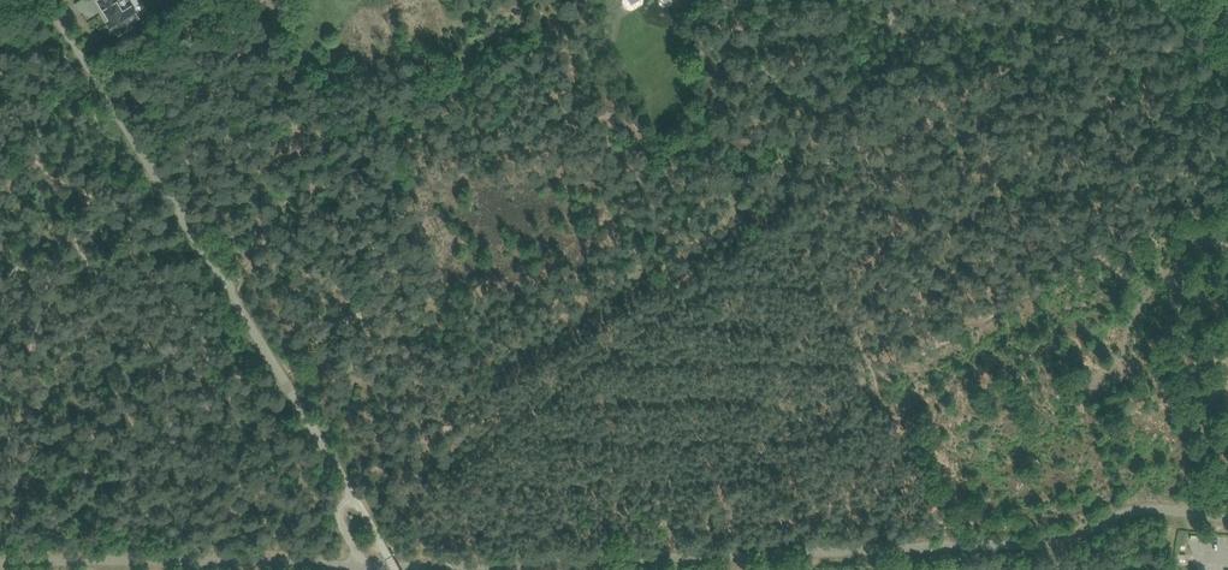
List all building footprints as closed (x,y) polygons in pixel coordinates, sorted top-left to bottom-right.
[(128,0),(99,0),(98,0),(110,19),(108,20),(114,31),(117,29),(119,33),(132,25),(130,21),(140,16),(133,5),(132,6),(128,0)]
